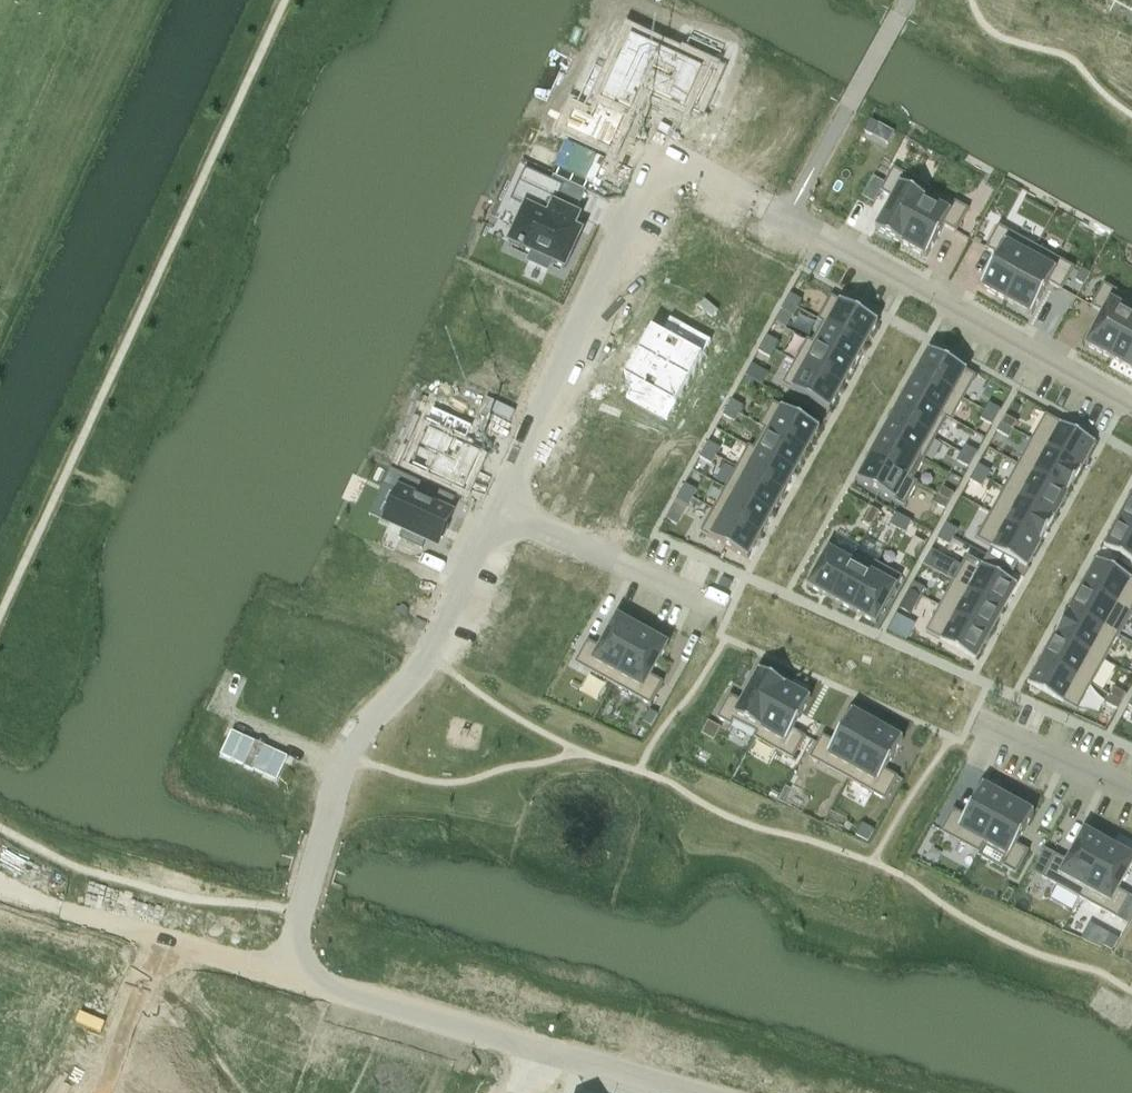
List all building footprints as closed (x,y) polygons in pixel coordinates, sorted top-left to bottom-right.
[(578,110),(568,129),(600,144),(608,128),(620,133),(630,112),(634,114),(645,90),(658,96),(657,98),(687,113),(690,105),(699,110),(701,105),(699,104),(701,99),(703,100),(715,75),(683,60),(682,62),(660,51),(659,53),(634,41),(627,57),(624,55),(620,62),(624,64),(618,76),(616,75),(595,118),(578,110)] [(871,120),(864,132),(872,137),(879,125),(871,120)] [(893,198),(876,230),(901,244),(929,194),(930,195),(932,190),(893,169),(881,192),(893,198)] [(512,238),(510,243),(521,248),(520,249),(524,251),(525,250),(532,254),(529,261),(549,270),(552,263),(565,269),(568,264),(580,238),(580,237),(582,233),(575,229),(580,217),(576,215),(556,206),(564,187),(552,182),(526,170),(519,185),(529,190),(521,206),(526,208),(524,212),(523,212),(512,237),(512,238)] [(929,194),(901,244),(927,258),(944,227),(956,233),(969,210),(955,203),(953,207),(930,195),(929,194)] [(998,256),(981,288),(986,291),(1006,302),(1036,247),(1016,236),(999,227),(986,250),(998,256)] [(1036,247),(1006,302),(1032,316),(1049,285),(1061,291),(1074,268),(1036,247)] [(1082,270),(1076,281),(1084,286),(1090,274),(1082,270)] [(1086,346),(1111,360),(1131,323),(1131,300),(1104,285),(1091,308),(1103,314),(1086,346)] [(790,294),(786,302),(798,309),(802,301),(790,294)] [(831,297),(818,321),(865,347),(879,323),(831,297)] [(786,302),(782,310),(793,317),(798,309),(786,302)] [(653,329),(638,354),(691,383),(714,343),(671,319),(662,334),(653,329)] [(808,340),(806,342),(854,368),(865,347),(818,321),(823,324),(812,342),(808,340)] [(1111,360),(1131,371),(1131,323),(1111,360)] [(767,336),(763,344),(775,351),(779,343),(767,336)] [(806,342),(795,363),(842,389),(854,368),(806,342)] [(763,344),(758,352),(770,359),(775,351),(763,344)] [(450,350),(425,405),(468,424),(474,412),(476,413),(477,411),(476,410),(480,403),(500,412),(514,380),(450,350)] [(929,351),(917,373),(964,399),(977,377),(949,362),(929,351)] [(638,354),(624,380),(634,385),(626,400),(669,424),(691,383),(638,354)] [(795,363),(782,385),(830,411),(842,389),(795,363)] [(917,373),(905,395),(948,418),(947,420),(952,422),(964,399),(917,373)] [(905,395),(893,416),(936,440),(947,420),(948,418),(905,395)] [(732,400),(728,408),(739,415),(744,407),(732,400)] [(761,426),(760,427),(764,430),(765,428),(784,439),(808,452),(820,430),(820,429),(797,416),(773,403),(761,426)] [(989,404),(985,412),(997,418),(1001,410),(989,404)] [(428,428),(412,465),(465,489),(482,452),(461,443),(463,437),(467,439),(473,427),(432,408),(427,421),(436,425),(433,430),(428,428)] [(728,408),(723,416),(735,423),(739,415),(728,408)] [(985,412),(980,420),(992,426),(997,418),(985,412)] [(893,416),(882,438),(924,461),(936,440),(893,416)] [(1006,416),(1001,424),(1013,431),(1018,423),(1006,416)] [(1046,417),(1033,442),(1080,468),(1094,443),(1059,424),(1046,417)] [(1001,424),(997,432),(1009,439),(1013,431),(1001,424)] [(754,449),(753,450),(772,460),(796,473),(808,452),(784,439),(765,428),(764,430),(754,449)] [(882,438),(870,459),(912,483),(913,481),(924,461),(882,438)] [(1033,442),(1020,466),(1067,492),(1080,468),(1033,442)] [(709,443),(704,450),(716,457),(720,449),(709,443)] [(749,446),(737,468),(761,481),(784,494),(796,473),(772,460),(753,450),(754,449),(749,446)] [(966,446),(961,454),(973,460),(978,453),(966,446)] [(704,450),(700,458),(712,465),(716,457),(704,450)] [(961,454),(957,462),(969,468),(973,460),(961,454)] [(870,459),(857,482),(881,495),(905,508),(905,506),(918,483),(913,481),(912,483),(870,459)] [(979,465),(974,473),(986,480),(991,472),(979,465)] [(1020,466),(1006,490),(1053,517),(1067,492),(1020,466)] [(737,468),(725,490),(749,503),(772,516),(784,494),(761,481),(737,468)] [(391,470),(383,486),(400,494),(386,523),(405,531),(400,541),(422,551),(426,541),(438,546),(452,516),(428,504),(435,490),(391,470)] [(974,473),(970,481),(982,488),(986,480),(974,473)] [(685,484),(681,492),(693,499),(697,491),(685,484)] [(943,488),(938,496),(950,502),(954,494),(943,488)] [(725,490),(713,511),(737,524),(761,537),(772,516),(749,503),(725,490)] [(1006,490),(992,515),(1040,541),(1053,517),(1006,490)] [(681,492),(677,500),(689,507),(693,499),(681,492)] [(938,496),(934,504),(946,510),(950,502),(938,496)] [(1118,520),(1119,521),(1131,528),(1131,496),(1118,520)] [(872,508),(863,524),(871,528),(880,513),(872,508)] [(713,511),(701,534),(724,547),(748,560),(761,537),(737,524),(713,511)] [(896,514),(890,525),(898,530),(904,518),(896,514)] [(992,515),(979,539),(993,547),(1026,566),(1040,541),(992,515)] [(904,518),(898,530),(906,534),(912,522),(904,518)] [(1104,546),(1131,562),(1131,528),(1119,521),(1118,520),(1104,546)] [(946,524),(942,532),(954,538),(958,530),(946,524)] [(942,532),(938,539),(950,546),(954,538),(942,532)] [(829,549),(808,587),(827,598),(831,600),(855,557),(854,557),(849,555),(832,545),(829,549)] [(855,557),(831,600),(853,612),(879,565),(857,553),(857,552),(854,557),(855,557)] [(968,557),(954,583),(1003,610),(1018,584),(982,565),(968,557)] [(1083,585),(1131,612),(1131,579),(1097,559),(1083,585)] [(879,565),(853,612),(876,625),(897,587),(902,577),(879,565)] [(914,583),(908,593),(920,599),(926,589),(914,583)] [(954,583),(940,607),(990,635),(1003,610),(954,583)] [(1069,609),(1119,637),(1131,613),(1131,612),(1083,585),(1069,609)] [(908,593),(903,602),(915,609),(920,599),(908,593)] [(940,607),(926,633),(940,641),(976,660),(990,635),(940,607)] [(1069,609),(1056,634),(1105,661),(1119,637),(1069,609)] [(588,641),(575,664),(613,685),(643,631),(617,617),(600,648),(588,641)] [(643,631),(613,685),(651,706),(663,683),(651,676),(669,645),(643,631)] [(1056,634),(1042,658),(1092,686),(1105,661),(1056,634)] [(1042,658),(1028,684),(1063,704),(1063,703),(1078,711),(1092,686),(1042,658)] [(730,696),(717,719),(731,726),(734,722),(757,734),(758,735),(785,685),(760,671),(742,703),(730,696)] [(757,734),(754,739),(755,740),(757,741),(793,761),(806,738),(794,731),(811,699),(785,685),(758,735),(757,734)] [(1115,688),(1110,696),(1122,703),(1127,695),(1115,688)] [(1110,696),(1106,704),(1118,711),(1122,703),(1110,696)] [(650,711),(643,722),(651,727),(658,715),(650,711)] [(823,736),(810,759),(848,780),(878,726),(852,711),(835,743),(823,736)] [(878,726),(848,780),(885,801),(898,778),(886,771),(903,740),(878,726)] [(232,732),(221,756),(277,782),(288,758),(232,732)] [(953,810),(941,833),(980,854),(985,845),(984,845),(1009,799),(983,785),(966,817),(953,810)] [(785,789),(779,801),(790,808),(797,796),(785,789)] [(1009,799),(984,845),(985,845),(1008,858),(1003,867),(1016,875),(1029,852),(1017,845),(1034,813),(1009,799)] [(863,824),(856,836),(868,842),(874,830),(863,824)] [(1055,856),(1043,879),(1080,899),(1111,845),(1085,831),(1067,862),(1055,856)] [(1080,899),(1118,920),(1131,897),(1119,891),(1131,867),(1131,857),(1111,845),(1080,899)] [(1111,935),(1104,947),(1112,952),(1119,940),(1111,935)]
